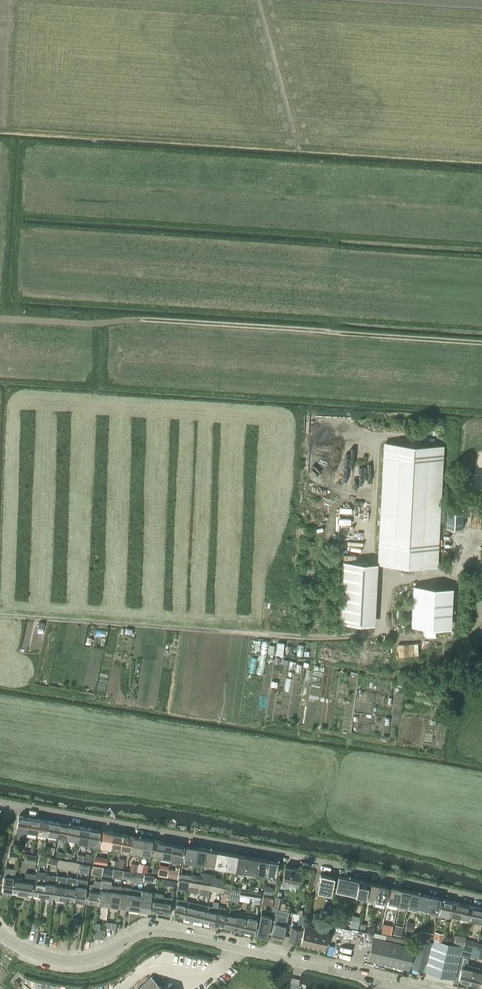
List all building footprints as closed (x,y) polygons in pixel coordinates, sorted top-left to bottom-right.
[(442,445),(386,442),(380,563),(436,566),(442,445)] [(447,507),(446,526),(462,527),(463,508),(447,507)] [(368,563),(344,561),(341,622),(365,624),(368,563)] [(414,586),(412,625),(441,627),(450,627),(452,588),(443,587),(414,586)] [(277,642),(276,654),(282,655),(284,643),(277,642)] [(19,815),(17,828),(16,834),(26,836),(27,830),(29,816),(19,815)] [(37,832),(40,818),(29,816),(27,830),(37,832)] [(47,834),(50,820),(40,818),(37,832),(47,834)] [(57,836),(60,822),(50,820),(47,834),(57,836)] [(60,822),(57,836),(67,837),(70,824),(60,822)] [(70,824),(67,837),(78,839),(80,826),(70,824)] [(80,826),(78,839),(88,841),(90,827),(80,826)] [(90,827),(88,841),(98,843),(100,829),(90,827)] [(100,843),(100,845),(110,847),(110,845),(113,832),(103,830),(100,843)] [(120,847),(123,833),(113,832),(110,845),(120,847)] [(131,849),(133,835),(123,833),(120,847),(131,849)] [(133,835),(131,849),(130,854),(140,856),(143,837),(133,835)] [(143,837),(140,856),(148,857),(148,855),(150,856),(151,853),(153,839),(143,837)] [(153,839),(151,853),(161,855),(163,841),(153,839)] [(163,841),(161,855),(171,856),(174,843),(163,841)] [(174,843),(171,856),(172,857),(171,861),(181,863),(181,858),(184,845),(174,843)] [(186,845),(184,859),(194,861),(197,847),(186,845)] [(197,847),(194,861),(204,862),(207,849),(197,847)] [(207,849),(204,862),(210,863),(214,864),(217,850),(207,849)] [(17,859),(18,851),(10,850),(8,857),(17,859)] [(217,850),(214,864),(225,866),(227,852),(217,850)] [(84,860),(91,862),(93,854),(86,852),(84,860)] [(227,852),(225,866),(235,868),(237,854),(227,852)] [(37,855),(27,853),(26,860),(36,862),(37,855)] [(235,868),(234,873),(244,875),(247,856),(237,854),(235,868)] [(38,864),(47,865),(48,857),(39,855),(38,864)] [(247,856),(244,875),(244,874),(254,876),(255,871),(258,858),(247,856)] [(68,868),(69,860),(59,858),(57,867),(68,868)] [(254,876),(254,877),(264,879),(265,873),(267,862),(268,859),(258,858),(255,871),(254,876)] [(267,862),(265,873),(276,875),(278,861),(268,859),(267,862)] [(78,870),(79,862),(69,860),(68,868),(78,870)] [(79,862),(78,870),(89,872),(90,864),(79,862)] [(137,870),(147,872),(148,864),(139,863),(137,870)] [(93,864),(92,873),(102,875),(102,873),(103,866),(93,864)] [(297,885),(299,875),(301,869),(285,865),(282,881),(297,885)] [(102,873),(112,875),(114,868),(114,867),(103,866),(102,873)] [(158,873),(157,874),(167,875),(169,868),(159,866),(159,867),(158,873)] [(167,875),(167,876),(178,878),(180,867),(176,866),(176,869),(169,868),(167,875)] [(13,891),(14,877),(16,869),(5,867),(2,889),(13,891)] [(112,875),(112,876),(114,876),(123,877),(123,876),(124,870),(116,868),(114,868),(112,875)] [(36,870),(36,873),(33,894),(43,895),(46,874),(47,872),(36,870)] [(124,870),(123,876),(133,878),(133,876),(134,871),(124,870)] [(33,894),(36,873),(25,872),(25,878),(23,892),(33,894)] [(203,872),(202,880),(211,882),(213,874),(203,872)] [(144,878),(143,880),(154,882),(155,875),(144,873),(144,878)] [(321,873),(317,889),(331,892),(335,876),(321,873)] [(54,897),(57,875),(46,874),(43,895),(54,897)] [(64,898),(67,876),(57,875),(54,897),(64,898)] [(339,875),(336,889),(346,891),(349,877),(339,875)] [(74,899),(77,877),(67,876),(64,898),(74,899)] [(23,892),(25,878),(14,877),(13,891),(23,892)] [(77,877),(74,899),(85,901),(87,887),(88,879),(77,877)] [(349,877),(346,891),(355,893),(359,879),(349,877)] [(212,878),(211,885),(220,886),(221,887),(222,883),(222,882),(222,880),(212,878)] [(98,903),(101,881),(94,879),(94,883),(90,883),(90,887),(88,901),(98,903)] [(101,881),(98,903),(108,904),(111,886),(111,883),(111,880),(101,879),(101,881)] [(179,879),(178,888),(188,889),(189,886),(189,881),(179,879)] [(359,879),(355,893),(365,895),(368,882),(359,879)] [(368,882),(365,895),(375,898),(378,884),(368,882)] [(375,898),(374,902),(384,905),(388,886),(378,884),(375,898)] [(111,886),(108,904),(119,906),(121,887),(111,886)] [(129,907),(132,888),(121,886),(121,887),(119,906),(129,907)] [(388,900),(398,903),(401,889),(391,887),(388,900)] [(139,909),(142,890),(132,888),(129,907),(139,909)] [(401,889),(398,903),(408,905),(411,891),(401,889)] [(149,910),(152,891),(142,890),(139,909),(149,910)] [(170,913),(172,897),(162,896),(163,893),(152,891),(149,910),(170,913)] [(411,891),(408,905),(417,907),(420,893),(411,891)] [(250,897),(249,901),(260,903),(261,894),(251,892),(250,897)] [(420,893),(417,907),(427,909),(430,896),(420,893)] [(275,895),(273,907),(280,909),(283,897),(275,895)] [(263,896),(262,902),(273,904),(274,898),(263,896)] [(430,896),(427,909),(437,911),(440,898),(430,896)] [(183,916),(187,900),(177,897),(173,914),(183,916)] [(449,914),(452,901),(442,898),(439,912),(449,914)] [(193,918),(197,902),(187,900),(183,916),(193,918)] [(218,905),(219,901),(213,900),(212,906),(207,905),(204,921),(214,923),(218,905)] [(452,901),(449,914),(459,916),(463,903),(452,901)] [(204,921),(207,905),(197,902),(193,918),(204,921)] [(463,903),(459,916),(470,919),(473,905),(463,903)] [(226,907),(218,905),(214,923),(224,925),(227,912),(225,911),(226,907)] [(470,919),(480,921),(481,912),(481,907),(473,905),(470,919)] [(269,923),(274,924),(271,936),(283,939),(286,925),(287,921),(289,911),(280,909),(273,907),(271,916),(269,923)] [(234,928),(238,912),(227,909),(227,912),(224,925),(234,928)] [(244,930),(248,914),(238,912),(234,928),(244,930)] [(313,912),(312,920),(325,923),(327,915),(313,912)] [(269,923),(271,916),(261,913),(257,933),(267,935),(269,923)] [(248,914),(244,930),(254,932),(257,919),(258,916),(248,914)] [(408,921),(406,929),(412,930),(414,922),(408,921)] [(95,923),(93,938),(103,939),(105,930),(100,930),(99,928),(99,923),(95,923)] [(305,923),(301,943),(324,948),(328,929),(305,923)] [(383,923),(381,931),(391,933),(393,925),(383,923)] [(395,925),(393,933),(401,935),(403,927),(395,925)] [(291,927),(289,940),(299,942),(302,929),(291,927)] [(413,931),(412,937),(421,939),(422,933),(413,931)] [(422,933),(421,939),(432,941),(433,933),(423,931),(422,933)] [(443,940),(444,933),(434,931),(433,938),(443,940)] [(409,968),(412,954),(415,941),(374,932),(373,937),(368,958),(409,968)] [(455,935),(453,943),(463,945),(464,945),(465,939),(466,936),(456,933),(455,935)] [(465,939),(464,945),(475,947),(476,942),(465,939)] [(414,963),(412,968),(423,971),(428,949),(428,948),(430,943),(418,940),(417,945),(414,955),(412,963),(414,963)] [(425,971),(454,979),(462,948),(453,946),(442,944),(432,942),(425,971)] [(463,945),(461,954),(470,957),(471,955),(478,957),(480,949),(476,948),(464,945),(463,945)] [(462,964),(459,979),(469,982),(473,967),(467,965),(468,959),(464,958),(462,964)] [(469,982),(479,984),(481,972),(481,969),(473,967),(469,982)] [(150,976),(137,988),(164,988),(150,976)]
